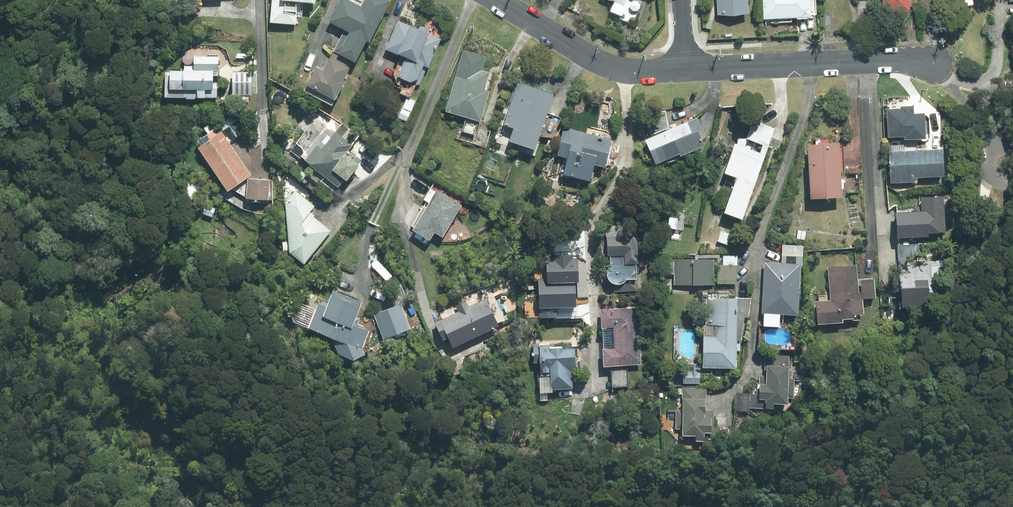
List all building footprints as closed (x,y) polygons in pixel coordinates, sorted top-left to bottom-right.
[(318,0),(274,0),(272,23),(301,25),(303,1),(318,2),(318,0)] [(359,60),(370,39),(373,41),(393,0),(366,0),(364,4),(356,0),(341,0),(332,20),(346,27),(336,48),(359,60)] [(751,0),(719,0),(719,15),(751,14),(751,0)] [(765,18),(813,18),(813,0),(765,0),(765,18)] [(445,37),(399,19),(387,49),(406,56),(399,74),(420,82),(427,64),(433,67),(445,37)] [(195,51),(195,58),(185,58),(185,69),(171,68),(170,94),(218,96),(220,52),(195,51)] [(355,66),(334,56),(329,66),(321,62),(309,86),(338,101),(355,66)] [(481,61),(466,56),(464,63),(461,62),(446,107),(482,119),(493,86),(488,85),(492,71),(479,66),(481,61)] [(259,72),(233,72),(233,94),(259,95),(259,72)] [(557,92),(518,80),(505,121),(516,125),(511,139),(539,148),(557,92)] [(408,119),(417,99),(409,96),(400,116),(408,119)] [(346,130),(323,110),(311,124),(320,132),(304,151),(333,175),(337,169),(348,178),(374,147),(349,126),(346,130)] [(699,115),(646,136),(657,162),(709,141),(699,115)] [(777,127),(755,119),(749,137),(763,142),(760,150),(737,142),(727,170),(740,175),(728,209),(746,216),(777,127)] [(616,138),(565,126),(559,153),(570,155),(566,172),(594,179),(598,162),(609,164),(616,138)] [(254,176),(224,129),(216,134),(214,131),(202,138),(205,142),(201,144),(231,191),(254,176)] [(844,194),(844,140),(811,140),(812,194),(844,194)] [(945,146),(890,149),(892,181),(921,180),(921,175),(946,174),(945,146)] [(273,179),(250,179),(249,199),(273,199),(273,179)] [(447,235),(465,202),(432,184),(424,198),(428,200),(409,234),(429,245),(438,230),(447,235)] [(333,230),(310,211),(315,206),(297,189),(287,200),(291,251),(306,263),(333,230)] [(949,228),(947,192),(923,194),(924,206),(897,208),(899,235),(933,233),(932,229),(949,228)] [(729,243),(733,233),(722,230),(719,239),(729,243)] [(640,278),(639,236),(608,237),(610,279),(640,278)] [(905,288),(906,301),(934,299),(932,259),(909,260),(908,254),(921,254),(920,242),(899,244),(901,270),(893,271),(894,289),(905,288)] [(738,284),(739,254),(724,254),(724,263),(720,263),(720,284),(738,284)] [(718,259),(674,257),(673,283),(717,285),(718,259)] [(763,310),(800,312),(802,262),(766,261),(763,310)] [(859,262),(829,265),(832,297),(817,298),(819,321),(846,318),(846,315),(858,314),(857,311),(867,310),(865,295),(878,294),(876,277),(860,278),(859,262)] [(341,351),(357,357),(366,352),(374,328),(357,322),(364,301),(334,290),(329,304),(320,301),(312,326),(336,334),(334,337),(341,351)] [(453,334),(457,343),(504,321),(492,296),(478,303),(474,296),(457,304),(460,310),(438,321),(446,338),(453,334)] [(705,364),(738,366),(739,350),(743,350),(745,318),(750,318),(751,298),(709,296),(707,333),(705,364)] [(413,327),(405,300),(376,309),(384,336),(413,327)] [(631,385),(630,363),(642,363),(640,304),(604,305),(605,323),(606,364),(613,364),(614,386),(631,385)] [(540,361),(540,400),(550,400),(549,390),(557,390),(557,386),(576,386),(575,360),(579,360),(579,344),(533,344),(534,361),(540,361)] [(777,398),(792,398),(792,362),(790,362),(790,354),(766,354),(766,374),(759,374),(759,392),(752,392),(752,405),(777,405),(777,398)] [(703,370),(682,369),(681,382),(703,383),(703,370)] [(708,388),(679,388),(679,395),(685,395),(685,409),(676,410),(677,429),(685,429),(686,432),(706,432),(706,428),(713,428),(713,416),(708,416),(708,388)]
